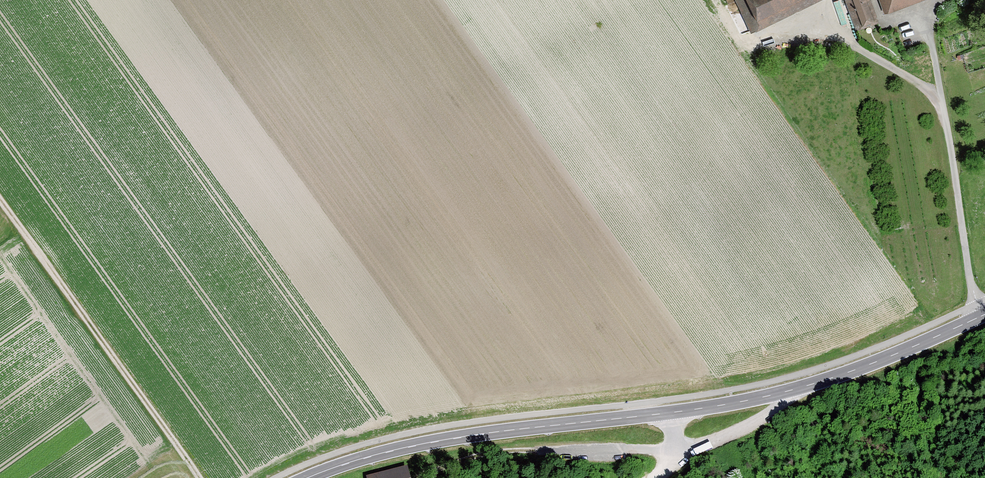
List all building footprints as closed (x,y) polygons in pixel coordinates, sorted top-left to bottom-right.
[(751,31),(764,25),(761,18),(798,0),(736,0),(751,31)] [(857,27),(875,20),(867,0),(847,0),(857,27)] [(886,9),(911,0),(882,0),(886,9)] [(406,469),(372,477),(408,477),(406,469)]
